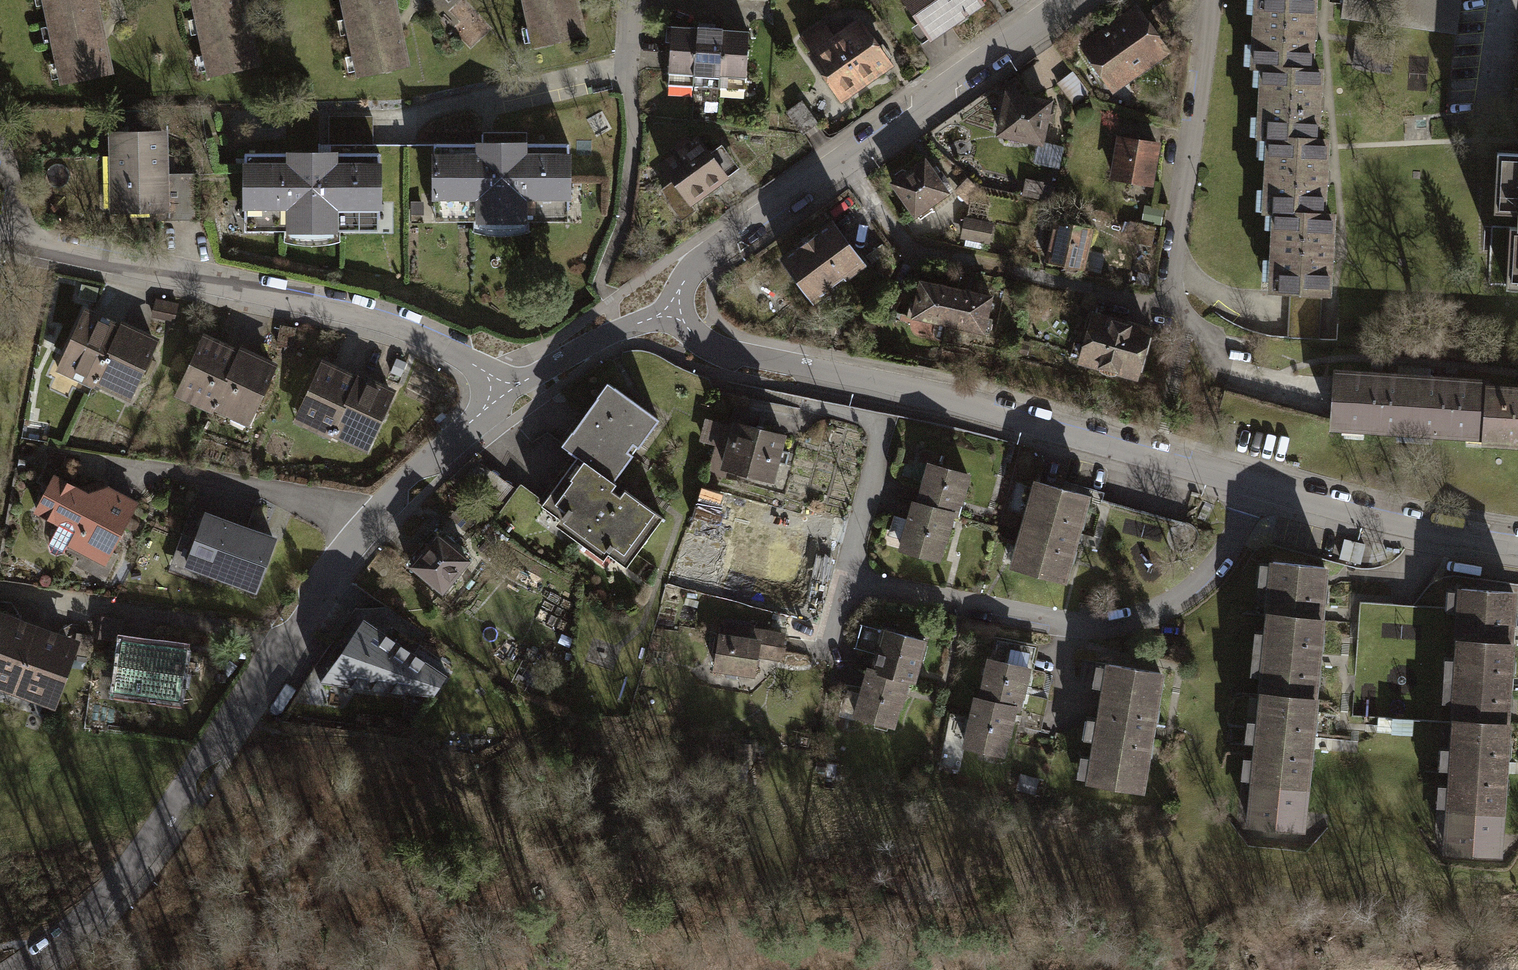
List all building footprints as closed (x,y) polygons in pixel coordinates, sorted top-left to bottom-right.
[(60,83),(110,73),(96,0),(44,0),(60,83)] [(209,78),(259,68),(246,0),(194,0),(209,78)] [(356,79),(407,69),(393,0),(341,0),(356,79)] [(537,50),(587,40),(579,0),(526,0),(537,50)] [(930,36),(986,0),(985,0),(907,0),(930,36)] [(1274,219),(1269,295),(1332,299),(1337,220),(1331,219),(1334,143),(1324,143),(1327,75),(1320,74),(1323,0),(1257,0),(1253,74),(1262,74),(1258,141),(1268,142),(1265,219),(1274,219)] [(1464,0),(1347,0),(1345,20),(1461,31),(1464,0)] [(1082,51),(1114,95),(1170,54),(1137,10),(1082,51)] [(861,20),(838,37),(824,18),(797,38),(812,59),(813,59),(843,101),(894,65),(861,20)] [(672,23),(668,84),(747,89),(751,27),(732,26),(672,23)] [(1506,109),(1517,111),(1517,31),(1506,109)] [(1008,95),(1000,138),(1045,147),(1054,103),(1008,95)] [(802,100),(787,111),(802,133),(818,123),(802,100)] [(658,190),(681,221),(697,210),(692,204),(740,169),(721,144),(713,150),(699,131),(658,162),(671,180),(658,190)] [(1119,131),(1112,176),(1155,183),(1161,138),(1119,131)] [(113,136),(114,206),(164,205),(163,135),(113,136)] [(529,220),(568,219),(568,143),(526,142),(527,137),(473,138),(473,143),(434,143),(434,221),(472,220),(473,229),(486,231),(501,233),(516,231),(529,228),(529,220)] [(341,220),(380,219),(379,153),(245,153),(245,220),(284,219),(285,228),(298,231),(311,231),(327,230),(340,227),(341,220)] [(1495,156),(1492,214),(1515,215),(1515,227),(1504,226),(1502,290),(1517,290),(1517,157),(1495,156)] [(891,191),(916,224),(953,196),(929,163),(891,191)] [(196,174),(177,174),(177,220),(197,220),(196,174)] [(966,242),(994,244),(995,222),(968,220),(966,242)] [(1054,224),(1044,265),(1081,274),(1091,233),(1054,224)] [(783,265),(812,307),(867,269),(838,227),(783,265)] [(920,277),(911,317),(985,333),(993,293),(964,287),(920,277)] [(96,384),(128,400),(159,339),(124,321),(122,325),(84,306),(54,369),(94,388),(96,384)] [(1094,309),(1079,364),(1138,379),(1152,324),(1094,309)] [(244,344),(241,350),(204,332),(173,397),(213,416),(216,409),(249,425),(280,363),(244,344)] [(1489,376),(1489,372),(1337,361),(1333,422),(1484,433),(1483,438),(1517,441),(1517,378),(1489,376)] [(334,440),(369,457),(400,393),(362,375),(360,380),(324,362),(293,425),(332,444),(334,440)] [(563,445),(577,454),(613,480),(632,455),(627,451),(633,442),(638,446),(658,419),(615,387),(604,402),(598,397),(563,445)] [(722,424),(708,473),(723,477),(726,467),(770,479),(783,435),(736,422),(734,427),(722,424)] [(617,483),(613,480),(577,454),(539,505),(563,522),(567,517),(578,524),(574,529),(594,543),(597,539),(608,547),(604,551),(627,568),(664,517),(625,488),(620,495),(612,489),(617,483)] [(947,547),(952,528),(960,529),(968,497),(973,474),(932,464),(923,502),(916,500),(902,554),(943,565),(947,547)] [(37,510),(60,521),(51,539),(102,565),(136,496),(110,483),(89,490),(54,474),(37,510)] [(1037,483),(1014,570),(1067,584),(1090,497),(1037,483)] [(205,506),(194,536),(181,532),(173,553),(187,558),(185,562),(257,588),(277,532),(205,506)] [(407,561),(443,591),(468,560),(433,531),(407,561)] [(797,593),(816,542),(793,533),(787,549),(757,538),(744,573),(797,593)] [(1332,569),(1274,562),(1266,622),(1272,623),(1262,703),(1267,703),(1256,787),(1316,795),(1322,749),(1329,701),(1323,700),(1328,660),(1332,621),(1326,620),(1329,592),(1332,569)] [(1461,646),(1454,728),(1459,728),(1451,813),(1514,819),(1517,782),(1517,591),(1462,587),(1458,646),(1461,646)] [(13,693),(39,620),(0,606),(0,689),(13,693)] [(323,677),(432,693),(445,674),(365,618),(323,677)] [(81,635),(39,620),(13,693),(56,708),(81,635)] [(883,625),(872,667),(911,678),(917,679),(927,636),(883,625)] [(755,677),(759,656),(778,660),(784,632),(756,626),(753,641),(721,634),(714,669),(755,677)] [(122,638),(115,688),(180,697),(187,647),(122,638)] [(1107,658),(1084,779),(1144,790),(1167,669),(1107,658)] [(1008,760),(1016,720),(1025,722),(1035,670),(991,661),(982,702),(973,701),(964,751),(1008,760)] [(898,726),(911,678),(872,667),(865,665),(852,713),(898,726)]
